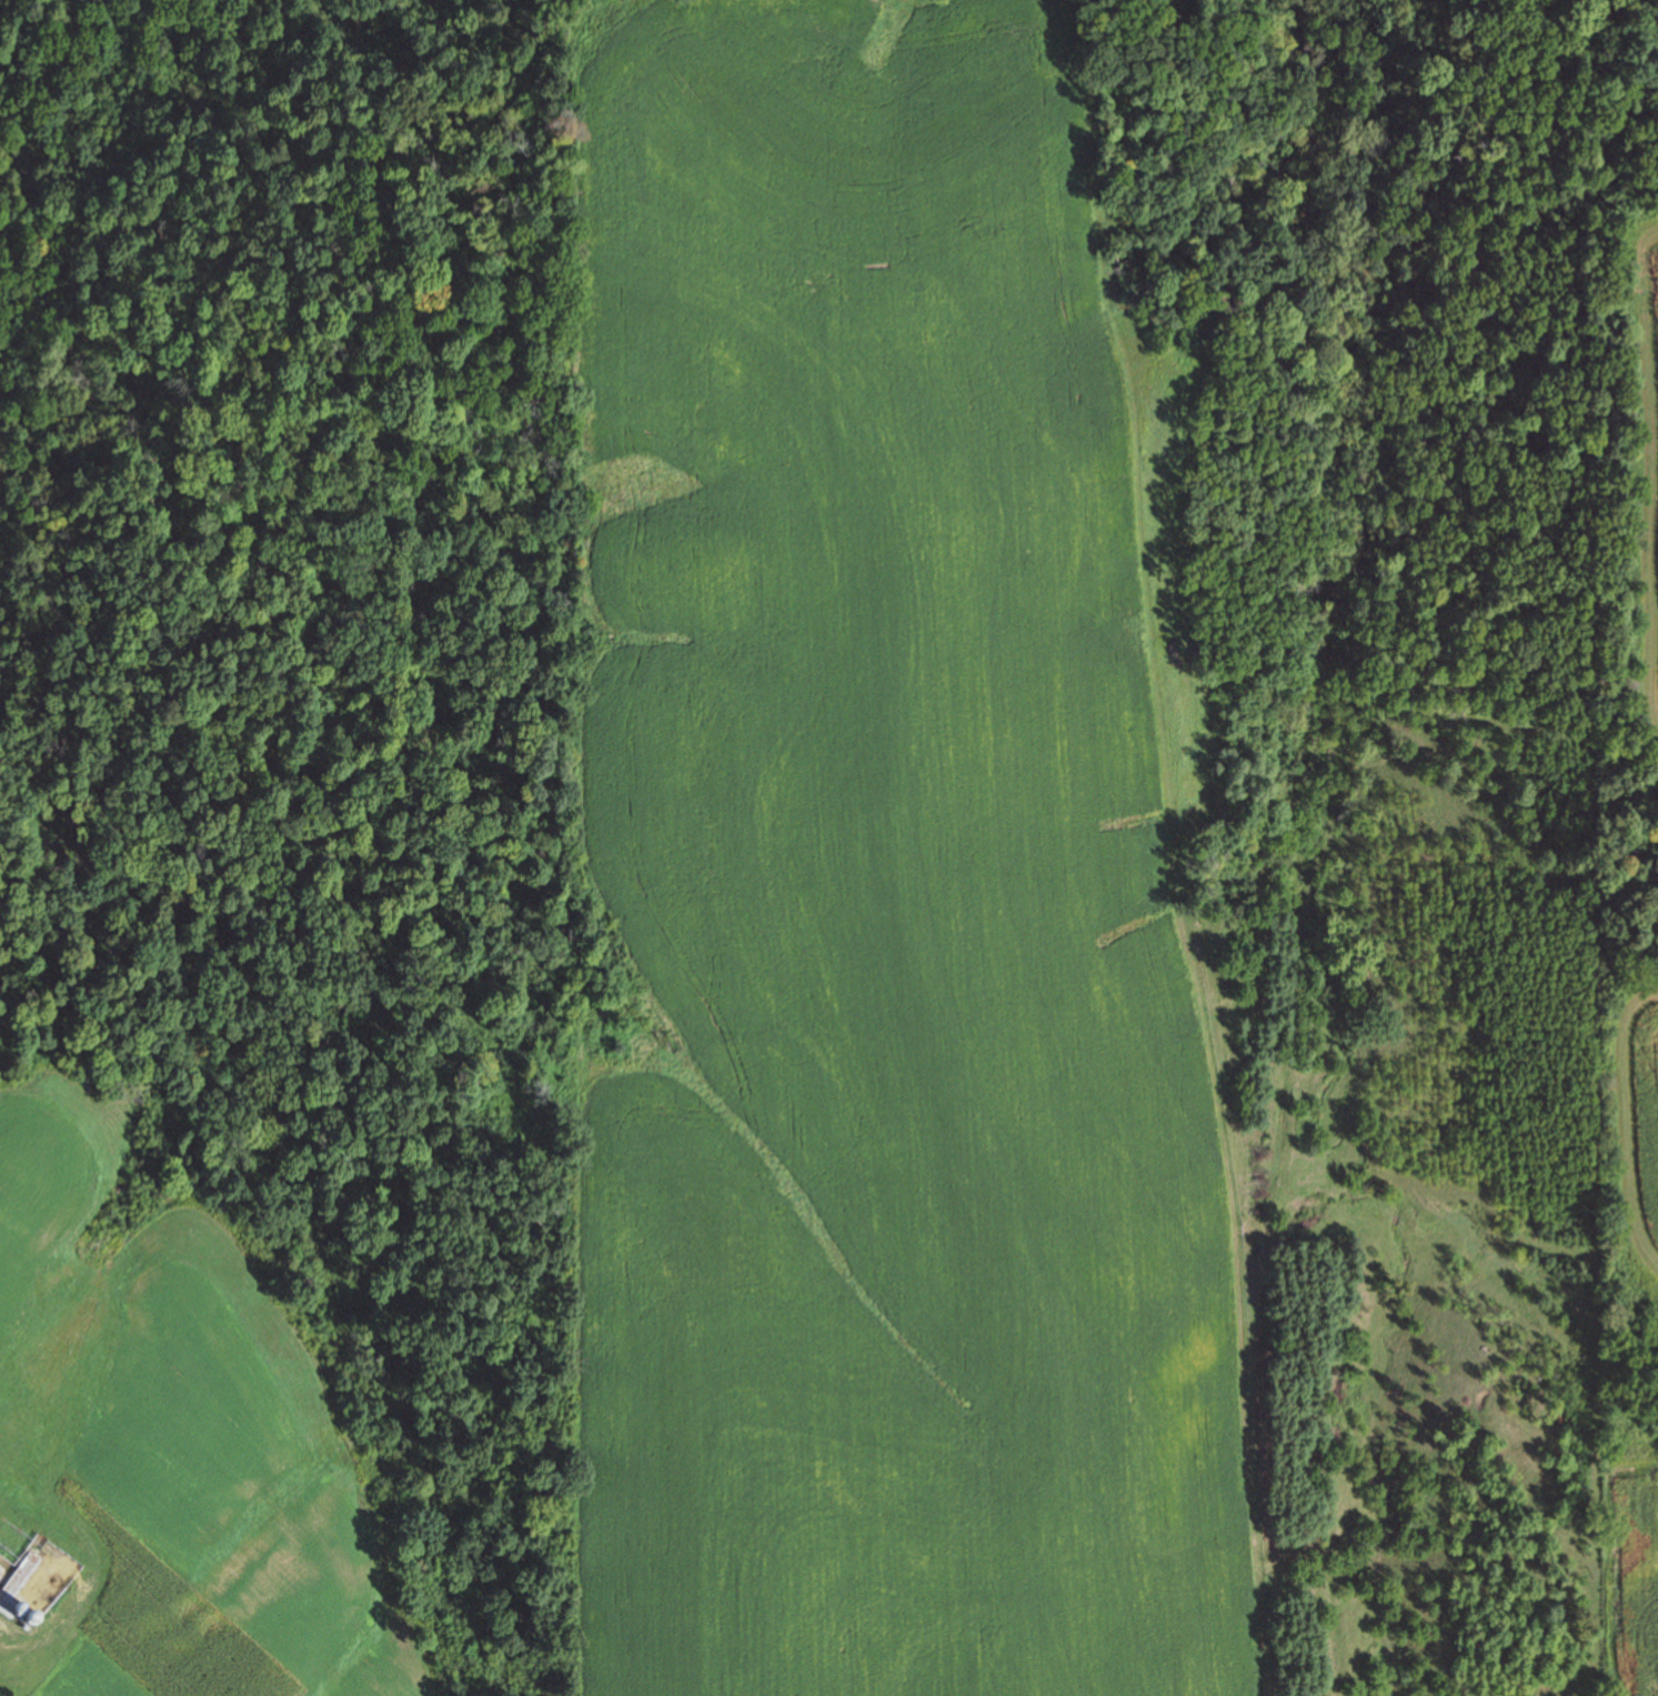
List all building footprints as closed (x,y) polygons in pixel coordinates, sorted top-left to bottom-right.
[(27,1622),(33,1613),(12,1598),(37,1559),(26,1552),(2,1589),(0,1588),(0,1605),(27,1622)]
